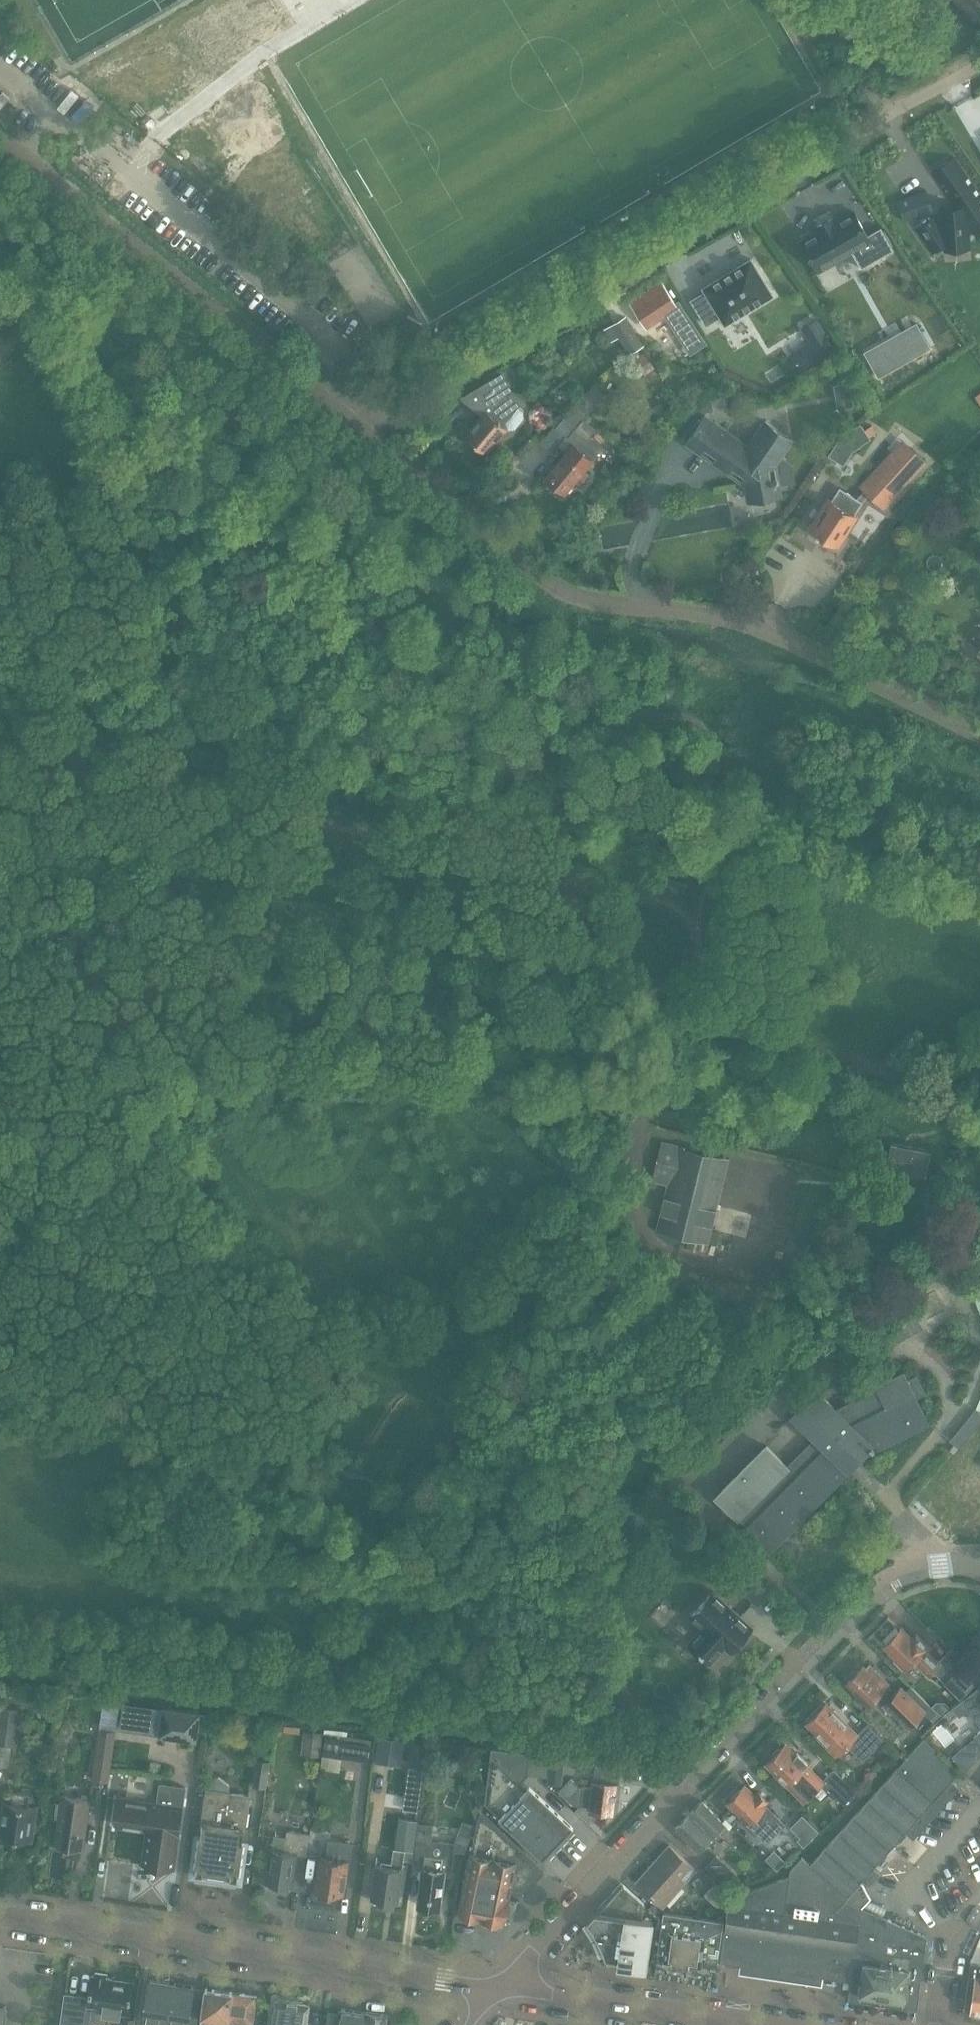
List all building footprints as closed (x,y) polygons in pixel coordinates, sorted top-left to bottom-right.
[(916,229),(933,253),(944,245),(944,248),(971,246),(969,226),(978,238),(979,236),(979,194),(954,157),(932,172),(956,207),(940,208),(942,223),(936,215),(916,229)] [(926,190),(898,200),(905,221),(933,211),(926,190)] [(807,238),(802,241),(818,271),(852,252),(861,268),(894,250),(881,227),(868,235),(854,211),(836,221),(834,217),(816,227),(819,231),(807,238)] [(773,295),(769,289),(751,259),(703,288),(706,292),(692,300),(706,324),(720,316),(725,324),(748,310),(773,295)] [(629,304),(644,327),(670,310),(676,306),(674,304),(661,283),(629,304)] [(676,306),(665,314),(684,344),(690,340),(694,345),(700,341),(690,325),(692,324),(678,301),(674,304),(676,306)] [(347,308),(342,303),(335,312),(340,316),(347,308)] [(629,355),(644,345),(626,316),(605,329),(612,341),(619,337),(629,355)] [(808,343),(787,356),(797,372),(834,350),(816,320),(800,329),(808,343)] [(918,326),(900,335),(912,357),(929,347),(918,326)] [(644,353),(634,360),(645,375),(655,368),(644,353)] [(494,442),(497,444),(507,430),(514,429),(523,418),(522,411),(516,406),(518,404),(504,393),(496,379),(501,376),(501,375),(463,397),(464,398),(466,397),(485,413),(466,437),(475,444),(472,447),(481,454),(483,451),(485,453),(494,442)] [(838,405),(854,403),(852,381),(836,382),(838,405)] [(565,453),(544,477),(564,494),(575,481),(580,485),(588,476),(583,472),(585,469),(584,469),(592,460),(588,457),(599,444),(588,434),(593,428),(583,420),(597,403),(584,392),(555,427),(566,436),(558,446),(566,453),(565,453)] [(780,495),(778,484),(795,481),(792,465),(780,456),(792,439),(766,421),(748,446),(705,416),(686,442),(746,484),(749,501),(780,495)] [(860,424),(842,437),(852,451),(871,438),(860,424)] [(895,456),(864,489),(865,490),(869,494),(882,505),(884,508),(927,462),(911,447),(899,460),(895,456)] [(824,505),(809,528),(814,532),(813,533),(817,536),(816,537),(829,546),(831,542),(837,546),(856,517),(852,514),(863,502),(862,502),(869,494),(865,490),(857,498),(840,487),(839,489),(831,502),(829,500),(826,506),(824,505)] [(709,1246),(730,1160),(663,1143),(654,1182),(670,1186),(658,1233),(709,1246)] [(888,1168),(930,1175),(933,1152),(892,1146),(888,1168)] [(904,1373),(878,1387),(878,1389),(836,1410),(817,1390),(793,1414),(816,1437),(789,1465),(767,1443),(714,1497),(738,1521),(742,1517),(749,1525),(747,1527),(769,1548),(854,1463),(870,1446),(873,1449),(875,1447),(928,1420),(923,1411),(916,1396),(923,1392),(916,1376),(908,1380),(904,1373)] [(768,1593),(751,1577),(740,1589),(758,1605),(768,1593)] [(689,1616),(700,1626),(686,1641),(711,1664),(725,1649),(732,1656),(754,1632),(724,1604),(722,1606),(711,1596),(702,1607),(699,1605),(689,1616)] [(902,1627),(886,1643),(898,1656),(896,1659),(906,1669),(916,1660),(929,1674),(940,1664),(926,1650),(929,1647),(918,1635),(913,1639),(902,1627)] [(864,1666),(848,1682),(859,1693),(855,1698),(865,1708),(879,1695),(909,1726),(923,1712),(930,1719),(937,1713),(912,1687),(905,1694),(899,1700),(895,1696),(886,1687),(889,1683),(873,1667),(869,1672),(864,1666)] [(963,1666),(946,1683),(961,1698),(978,1682),(963,1666)] [(952,1706),(959,1715),(967,1710),(979,1725),(979,1685),(952,1706)] [(848,1745),(863,1761),(884,1740),(868,1724),(857,1735),(826,1704),(809,1722),(819,1732),(816,1735),(837,1756),(848,1745)] [(14,1746),(18,1709),(2,1707),(0,1725),(0,1766),(9,1767),(12,1746),(14,1746)] [(201,1715),(158,1709),(154,1734),(198,1741),(201,1715)] [(98,1729),(92,1780),(109,1782),(116,1731),(98,1729)] [(320,1757),(322,1732),(304,1730),(302,1755),(320,1757)] [(373,1739),(331,1734),(327,1755),(370,1761),(373,1739)] [(380,1737),(377,1762),(390,1764),(394,1739),(380,1737)] [(849,1988),(853,1989),(865,1909),(861,1908),(848,1903),(864,1886),(863,1885),(861,1883),(863,1880),(868,1885),(875,1877),(870,1872),(907,1832),(910,1835),(914,1838),(960,1787),(953,1781),(960,1772),(924,1740),(811,1865),(801,1856),(789,1869),(789,1876),(787,1876),(821,1891),(809,1974),(817,1976),(844,1980),(850,1980),(849,1988)] [(952,1757),(963,1748),(957,1741),(947,1751),(952,1757)] [(419,1795),(426,1744),(413,1742),(406,1794),(419,1795)] [(497,1814),(504,1821),(542,1857),(543,1857),(568,1830),(545,1808),(523,1786),(520,1784),(527,1776),(528,1771),(531,1748),(493,1743),(485,1803),(497,1814)] [(776,1776),(787,1786),(787,1785),(804,1803),(815,1793),(821,1800),(832,1790),(846,1804),(858,1793),(835,1769),(822,1781),(807,1766),(810,1764),(799,1753),(796,1755),(786,1745),(768,1763),(778,1773),(776,1776)] [(270,1761),(256,1759),(252,1786),(266,1788),(270,1761)] [(595,1765),(592,1787),(580,1786),(571,1778),(559,1791),(574,1804),(589,1806),(589,1810),(615,1813),(621,1768),(595,1765)] [(549,1769),(547,1783),(562,1784),(563,1770),(549,1769)] [(216,1875),(231,1877),(239,1874),(251,1797),(230,1794),(231,1786),(219,1777),(210,1787),(198,1869),(205,1873),(216,1875)] [(162,1785),(160,1804),(153,1803),(150,1830),(145,1865),(175,1869),(179,1835),(182,1835),(185,1810),(184,1808),(187,1788),(162,1785)] [(756,1796),(746,1785),(728,1803),(742,1816),(743,1821),(747,1822),(768,1843),(786,1825),(766,1805),(769,1802),(759,1792),(756,1796)] [(15,1791),(13,1803),(6,1802),(1,1836),(32,1841),(37,1807),(29,1805),(31,1794),(15,1791)] [(93,1800),(64,1796),(57,1845),(86,1849),(93,1800)] [(115,1825),(150,1830),(153,1803),(119,1799),(115,1825)] [(723,1836),(730,1829),(703,1802),(691,1814),(676,1829),(690,1843),(694,1840),(702,1848),(719,1831),(723,1836)] [(504,1921),(505,1918),(511,1919),(514,1901),(508,1899),(510,1890),(515,1891),(515,1890),(522,1892),(542,1870),(537,1866),(539,1864),(481,1810),(478,1818),(459,1912),(484,1917),(482,1923),(501,1927),(502,1921),(504,1921)] [(404,1869),(402,1868),(404,1859),(413,1861),(419,1821),(399,1818),(392,1866),(378,1864),(373,1898),(375,1902),(384,1903),(387,1900),(399,1902),(404,1869)] [(809,1842),(818,1834),(804,1820),(795,1828),(809,1842)] [(446,1872),(453,1873),(456,1851),(465,1852),(473,1831),(461,1827),(455,1844),(417,1839),(413,1868),(425,1869),(420,1905),(441,1908),(446,1872)] [(289,1886),(293,1886),(298,1855),(308,1856),(311,1835),(288,1831),(287,1839),(276,1837),(274,1852),(272,1851),(267,1883),(270,1883),(270,1887),(289,1890),(289,1886)] [(339,1894),(345,1895),(353,1844),(331,1841),(328,1857),(320,1856),(315,1890),(321,1891),(321,1897),(338,1900),(339,1894)] [(662,1907),(696,1870),(669,1846),(636,1883),(662,1907)] [(727,1885),(737,1874),(717,1855),(706,1866),(727,1885)] [(809,1974),(821,1891),(787,1876),(729,1897),(720,1961),(732,1963),(809,1974)] [(645,1921),(644,1921),(647,1907),(625,1887),(623,1886),(599,1912),(601,1913),(601,1915),(644,1921),(645,1921)] [(861,1908),(870,1898),(867,1893),(864,1886),(848,1903),(861,1908)] [(923,1969),(927,1937),(865,1909),(853,1989),(860,1990),(860,1994),(880,1997),(906,2001),(910,1970),(922,1972),(923,1969)] [(665,1962),(700,1967),(701,1960),(718,1963),(724,1923),(665,1913),(658,1953),(666,1954),(665,1962)] [(654,1924),(644,1922),(644,1921),(601,1915),(596,1914),(588,1924),(599,1940),(606,1959),(606,1960),(620,1962),(620,1966),(645,1970),(646,1971),(654,1924)] [(965,2008),(967,2011),(969,2013),(979,2015),(979,1938),(970,1962),(972,1962),(970,1975),(968,1985),(968,1986),(965,2008)] [(108,1978),(108,1975),(96,1973),(95,1976),(93,1976),(89,1998),(67,1995),(63,2024),(88,2024),(89,2020),(99,2021),(105,2017),(105,2014),(120,2016),(121,2013),(129,2014),(133,1981),(108,1978)] [(168,2024),(197,2024),(199,2013),(191,2012),(194,1986),(151,1980),(145,2022),(168,2024)] [(229,2022),(250,2024),(253,2024),(257,1996),(206,1988),(201,2024),(229,2024),(229,2022)] [(310,2003),(276,1999),(273,2024),(307,2024),(310,2003)] [(326,2024),(386,2024),(387,2014),(366,2011),(366,2012),(341,2009),(341,2012),(328,2010),(326,2024)] [(135,2018),(124,2017),(123,2024),(135,2024),(135,2018)]
